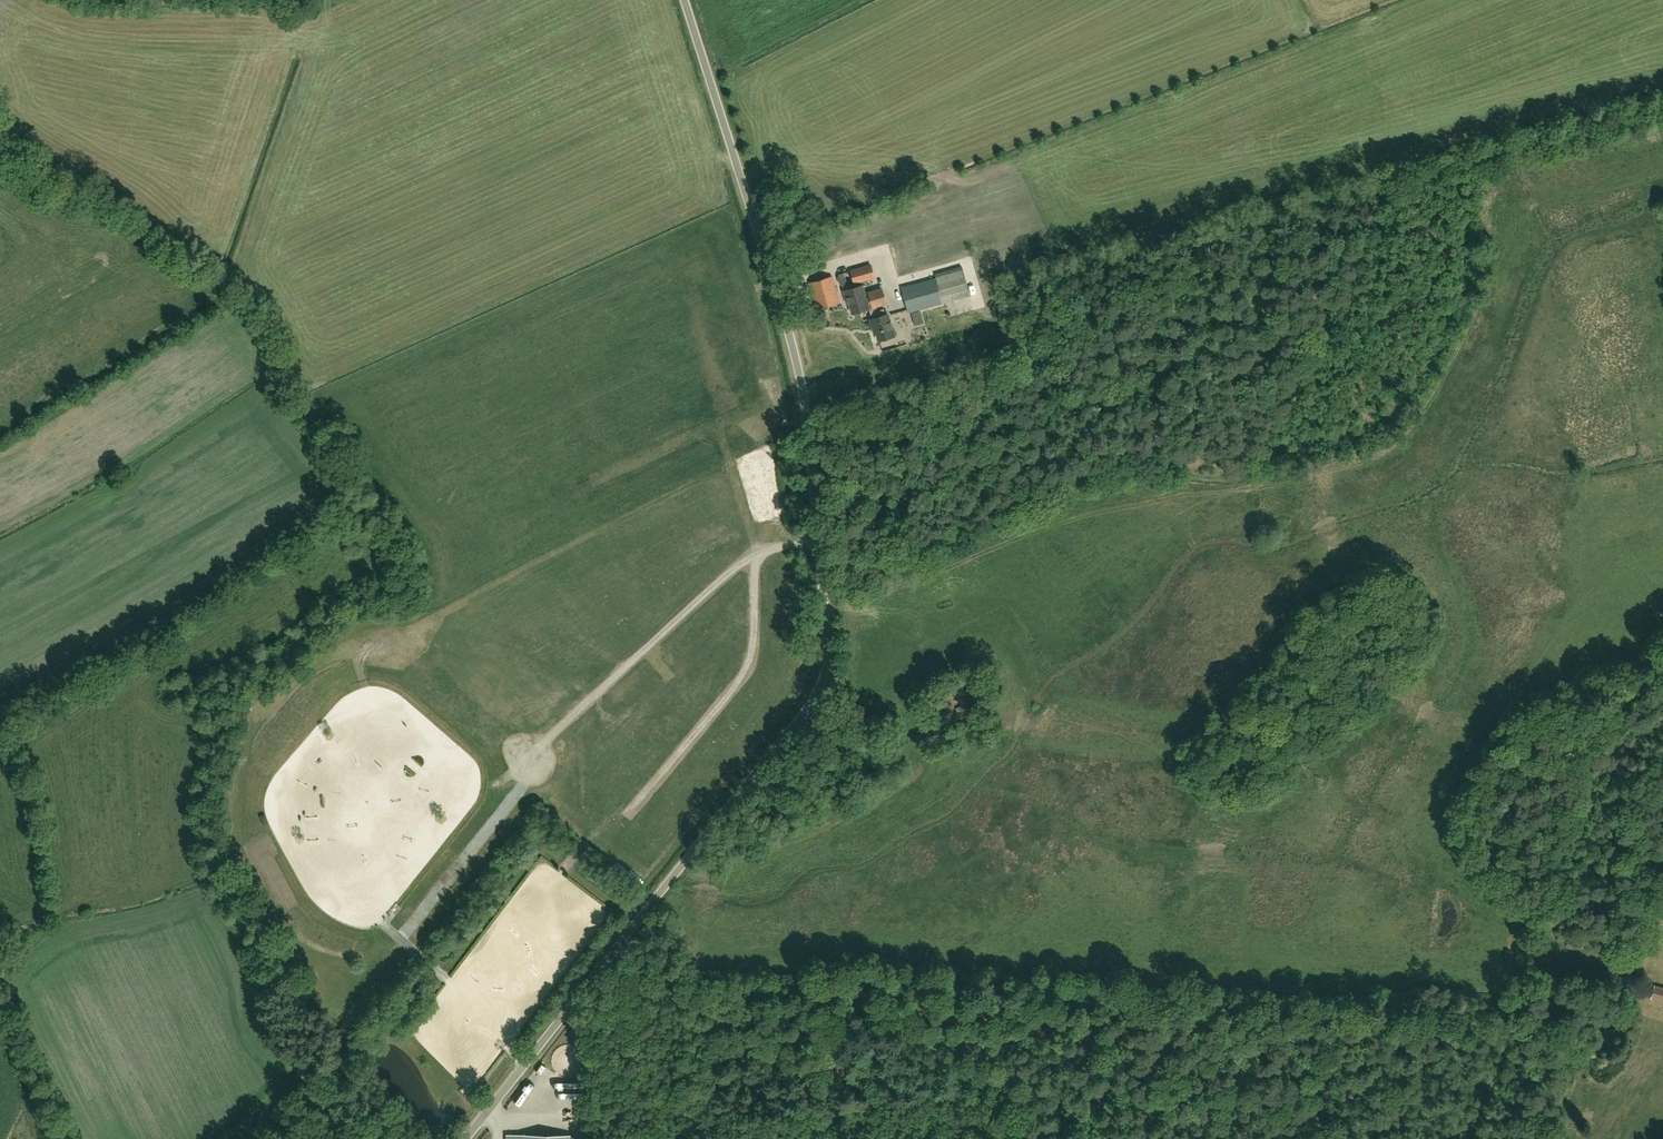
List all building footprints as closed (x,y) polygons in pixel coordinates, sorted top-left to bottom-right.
[(955,205),(958,214),(965,212),(962,202),(955,205)] [(998,257),(991,232),(894,260),(909,313),(970,295),(963,268),(973,265),(973,264),(998,257)] [(872,266),(851,271),(855,283),(875,277),(872,266)] [(817,309),(840,303),(833,277),(810,283),(817,309)] [(870,308),(866,294),(863,285),(845,291),(847,298),(849,298),(854,313),(869,309),(870,308)] [(870,308),(876,306),(887,303),(883,289),(866,294),(870,308)] [(869,309),(870,311),(873,319),(871,320),(874,329),(875,328),(879,341),(895,336),(889,315),(886,316),(884,309),(878,311),(876,306),(870,308),(869,309)] [(922,312),(915,314),(918,322),(925,320),(922,312)] [(1643,950),(1647,944),(1640,939),(1636,945),(1643,950)] [(1654,986),(1651,998),(1662,1001),(1662,988),(1654,986)] [(535,1082),(524,1094),(529,1099),(540,1086),(535,1082)]
